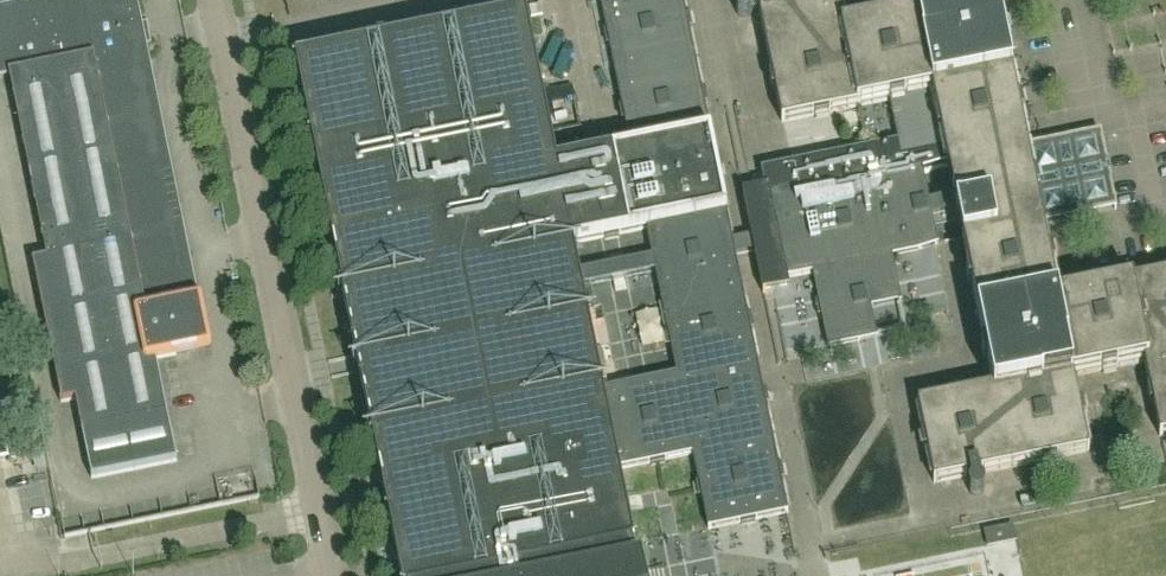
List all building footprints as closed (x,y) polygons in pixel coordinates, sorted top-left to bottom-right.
[(171,189),(168,187),(165,188),(136,49),(147,47),(138,4),(128,6),(127,0),(49,0),(0,10),(0,77),(9,75),(47,259),(33,262),(62,403),(76,400),(92,479),(177,462),(156,360),(177,356),(177,355),(198,351),(169,211),(173,210),(175,207),(171,189)] [(789,514),(789,513),(737,257),(734,242),(721,181),(684,0),(602,0),(601,0),(631,151),(557,166),(526,16),(296,62),(401,575),(487,575),(635,546),(620,472),(694,457),(709,531),(789,514)] [(739,9),(739,13),(740,16),(744,18),(745,19),(749,18),(750,17),(752,14),(762,12),(763,16),(762,16),(761,15),(783,124),(891,102),(929,95),(933,94),(939,125),(942,137),(948,166),(954,197),(928,202),(931,217),(957,212),(994,390),(919,406),(934,485),(967,478),(967,477),(970,477),(971,485),(970,489),(970,493),(970,494),(973,496),(974,497),(978,497),(981,495),(982,495),(983,491),(983,487),(982,486),(979,484),(978,475),(982,474),(982,475),(1089,453),(1074,378),(1144,364),(1159,439),(1165,437),(1165,276),(1058,298),(1032,176),(1036,175),(1039,178),(1056,174),(1058,171),(1055,154),(1051,151),(1034,155),(1031,158),(1029,159),(996,2),(1008,0),(915,0),(917,13),(847,27),(841,0),(758,0),(758,2),(759,2),(760,5),(751,6),(747,4),(743,5),(740,8),(739,9)] [(765,190),(743,194),(752,238),(759,236),(762,252),(755,253),(763,294),(789,289),(787,278),(815,273),(821,302),(816,303),(819,318),(824,317),(830,348),(862,342),(856,312),(872,309),(869,292),(898,286),(892,258),(923,251),(937,249),(932,224),(931,217),(928,202),(926,188),(922,171),(927,170),(948,166),(942,137),(939,125),(933,94),(929,95),(891,102),(899,143),(761,171),(765,190)] [(0,408),(0,465),(11,463),(0,408)] [(1013,525),(984,531),(988,549),(1016,543),(1013,525)] [(487,575),(645,575),(641,557),(637,556),(635,546),(487,575)]
